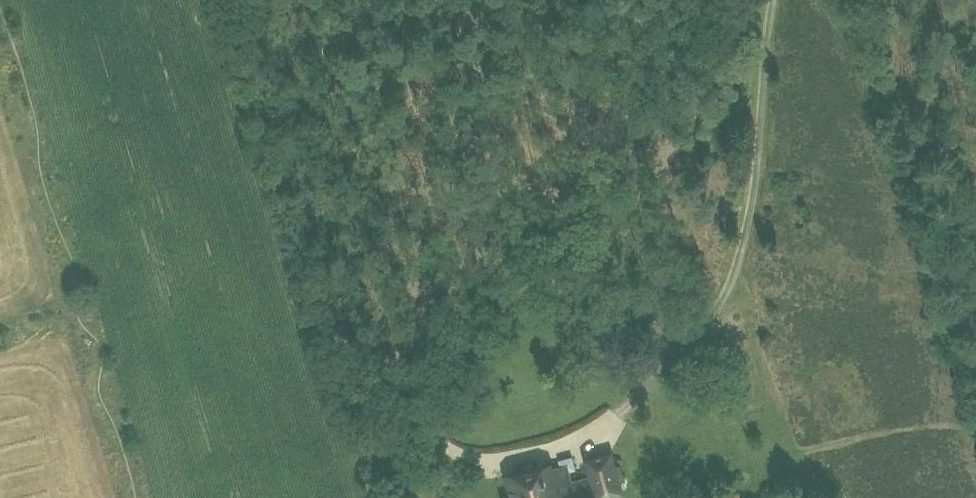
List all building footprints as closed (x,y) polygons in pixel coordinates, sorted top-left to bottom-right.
[(610,452),(586,459),(590,475),(571,481),(568,470),(575,469),(571,456),(559,460),(560,466),(550,469),(549,465),(535,469),(533,464),(521,468),(522,472),(507,477),(514,497),(579,497),(582,497),(583,497),(597,497),(621,491),(617,477),(622,476),(618,465),(614,466),(610,452)]
